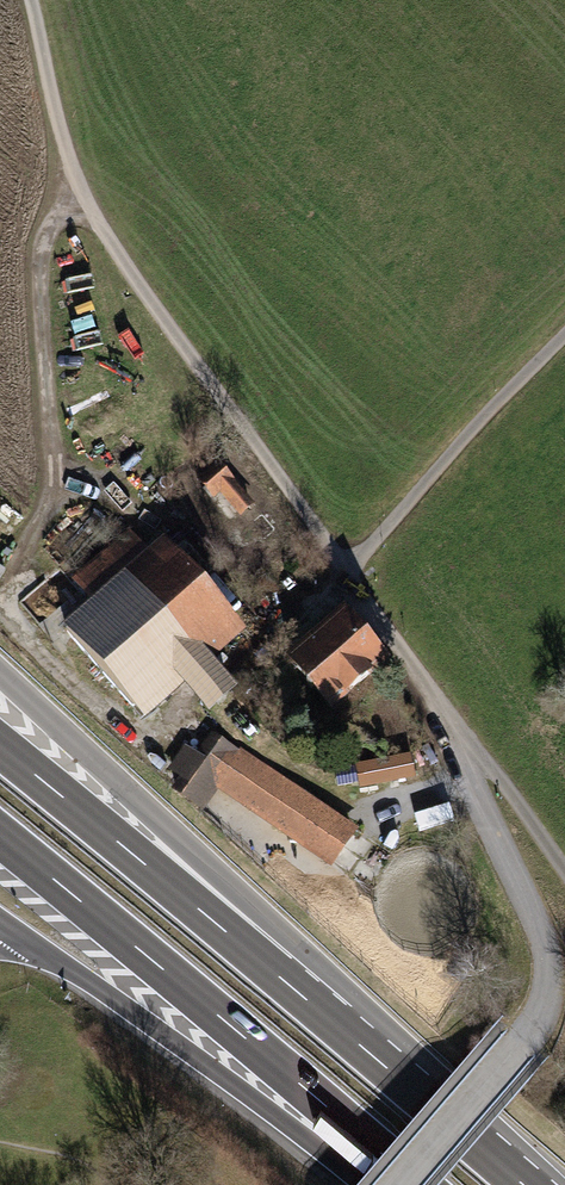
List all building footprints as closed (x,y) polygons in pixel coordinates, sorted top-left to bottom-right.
[(216,665),(251,633),(161,536),(148,548),(131,530),(76,580),(97,603),(61,636),(141,723),(180,687),(209,718),(239,690),(216,665)] [(60,623),(91,602),(84,592),(53,613),(60,623)] [(330,714),(390,663),(341,605),(281,656),(330,714)] [(209,724),(193,742),(207,754),(223,736),(209,724)] [(356,833),(235,749),(209,785),(330,870),(356,833)] [(360,785),(418,780),(416,755),(358,760),(360,785)]
